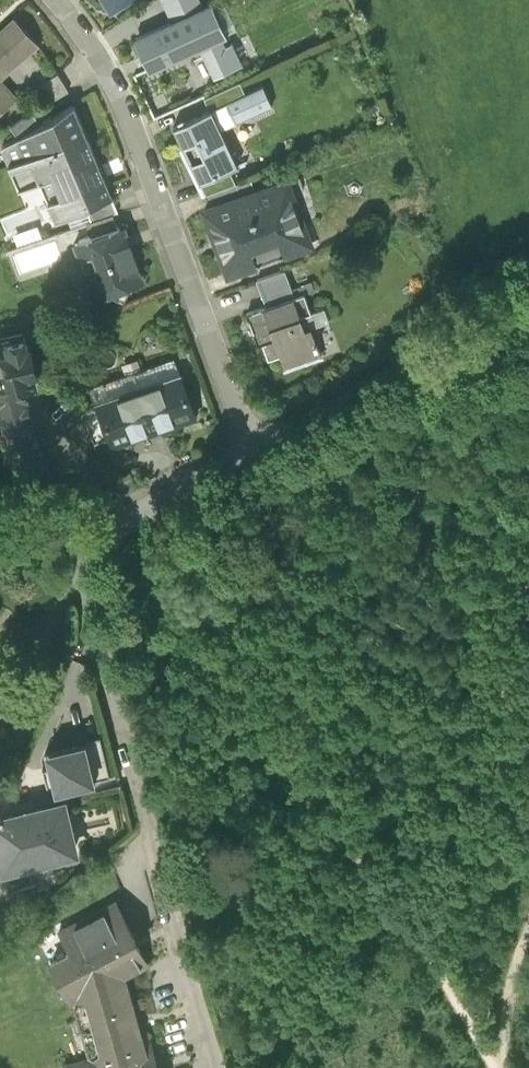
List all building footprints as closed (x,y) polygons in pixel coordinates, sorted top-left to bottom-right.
[(114,11),(133,0),(107,0),(114,11)] [(176,1),(124,33),(164,98),(194,80),(170,43),(193,29),(176,1)] [(16,19),(0,34),(0,114),(17,98),(0,79),(39,43),(16,19)] [(172,128),(198,183),(201,182),(227,170),(243,162),(227,126),(269,107),(260,87),(172,128)] [(54,178),(65,173),(108,153),(87,104),(15,142),(24,168),(46,160),(54,178)] [(125,194),(108,153),(65,173),(75,196),(62,201),(70,219),(101,205),(125,194)] [(227,170),(201,182),(206,195),(233,185),(227,170)] [(203,210),(227,278),(255,268),(250,253),(283,241),(289,257),(313,248),(289,180),(203,210)] [(130,209),(125,194),(101,205),(105,218),(125,211),(130,209)] [(100,220),(104,233),(130,225),(125,211),(105,218),(100,220)] [(130,225),(104,233),(91,237),(111,294),(152,280),(132,224),(130,225)] [(261,278),(271,306),(298,296),(287,269),(261,278)] [(271,306),(252,313),(264,346),(268,344),(274,359),(284,356),(289,371),(326,357),(315,328),(309,330),(304,316),(315,313),(307,293),(298,296),(271,306)] [(76,505),(77,474),(48,473),(26,382),(39,379),(31,342),(8,347),(10,356),(0,358),(0,368),(6,367),(9,380),(0,382),(0,401),(22,503),(76,505)] [(185,376),(100,408),(116,450),(201,419),(185,376)] [(90,744),(52,754),(61,793),(100,783),(90,744)] [(0,817),(0,849),(5,870),(79,852),(67,801),(0,817)] [(61,930),(71,949),(52,959),(75,1002),(92,1062),(70,1067),(158,1067),(152,1046),(145,1048),(125,973),(145,960),(116,903),(61,930)]
